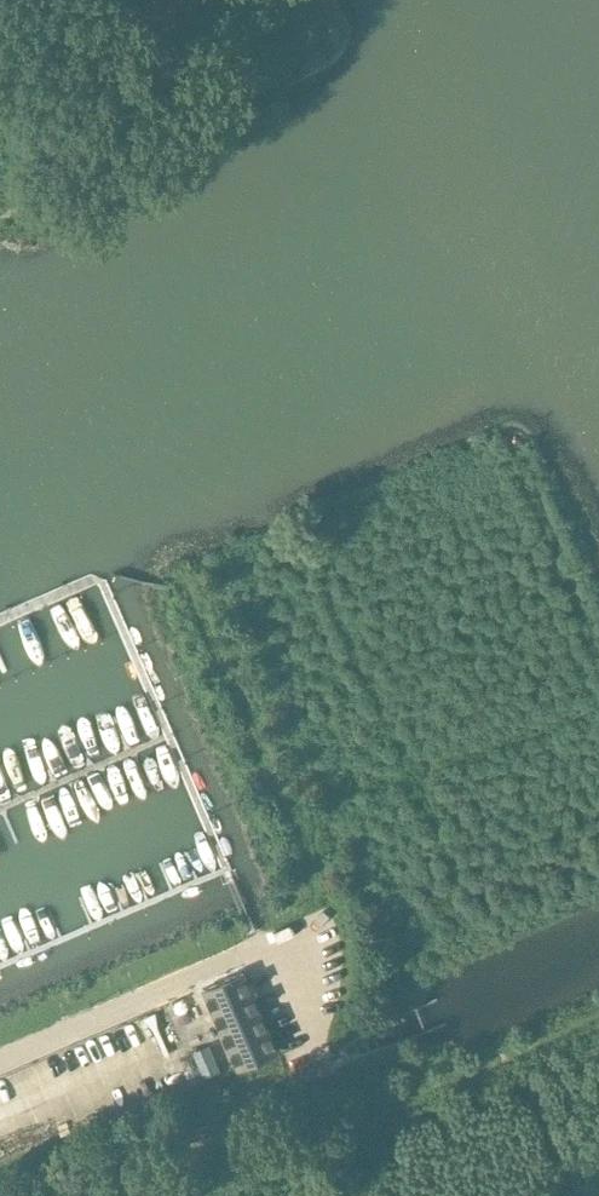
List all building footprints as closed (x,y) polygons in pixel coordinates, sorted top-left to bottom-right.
[(274,1053),(239,973),(200,990),(234,1070),(274,1053)]
